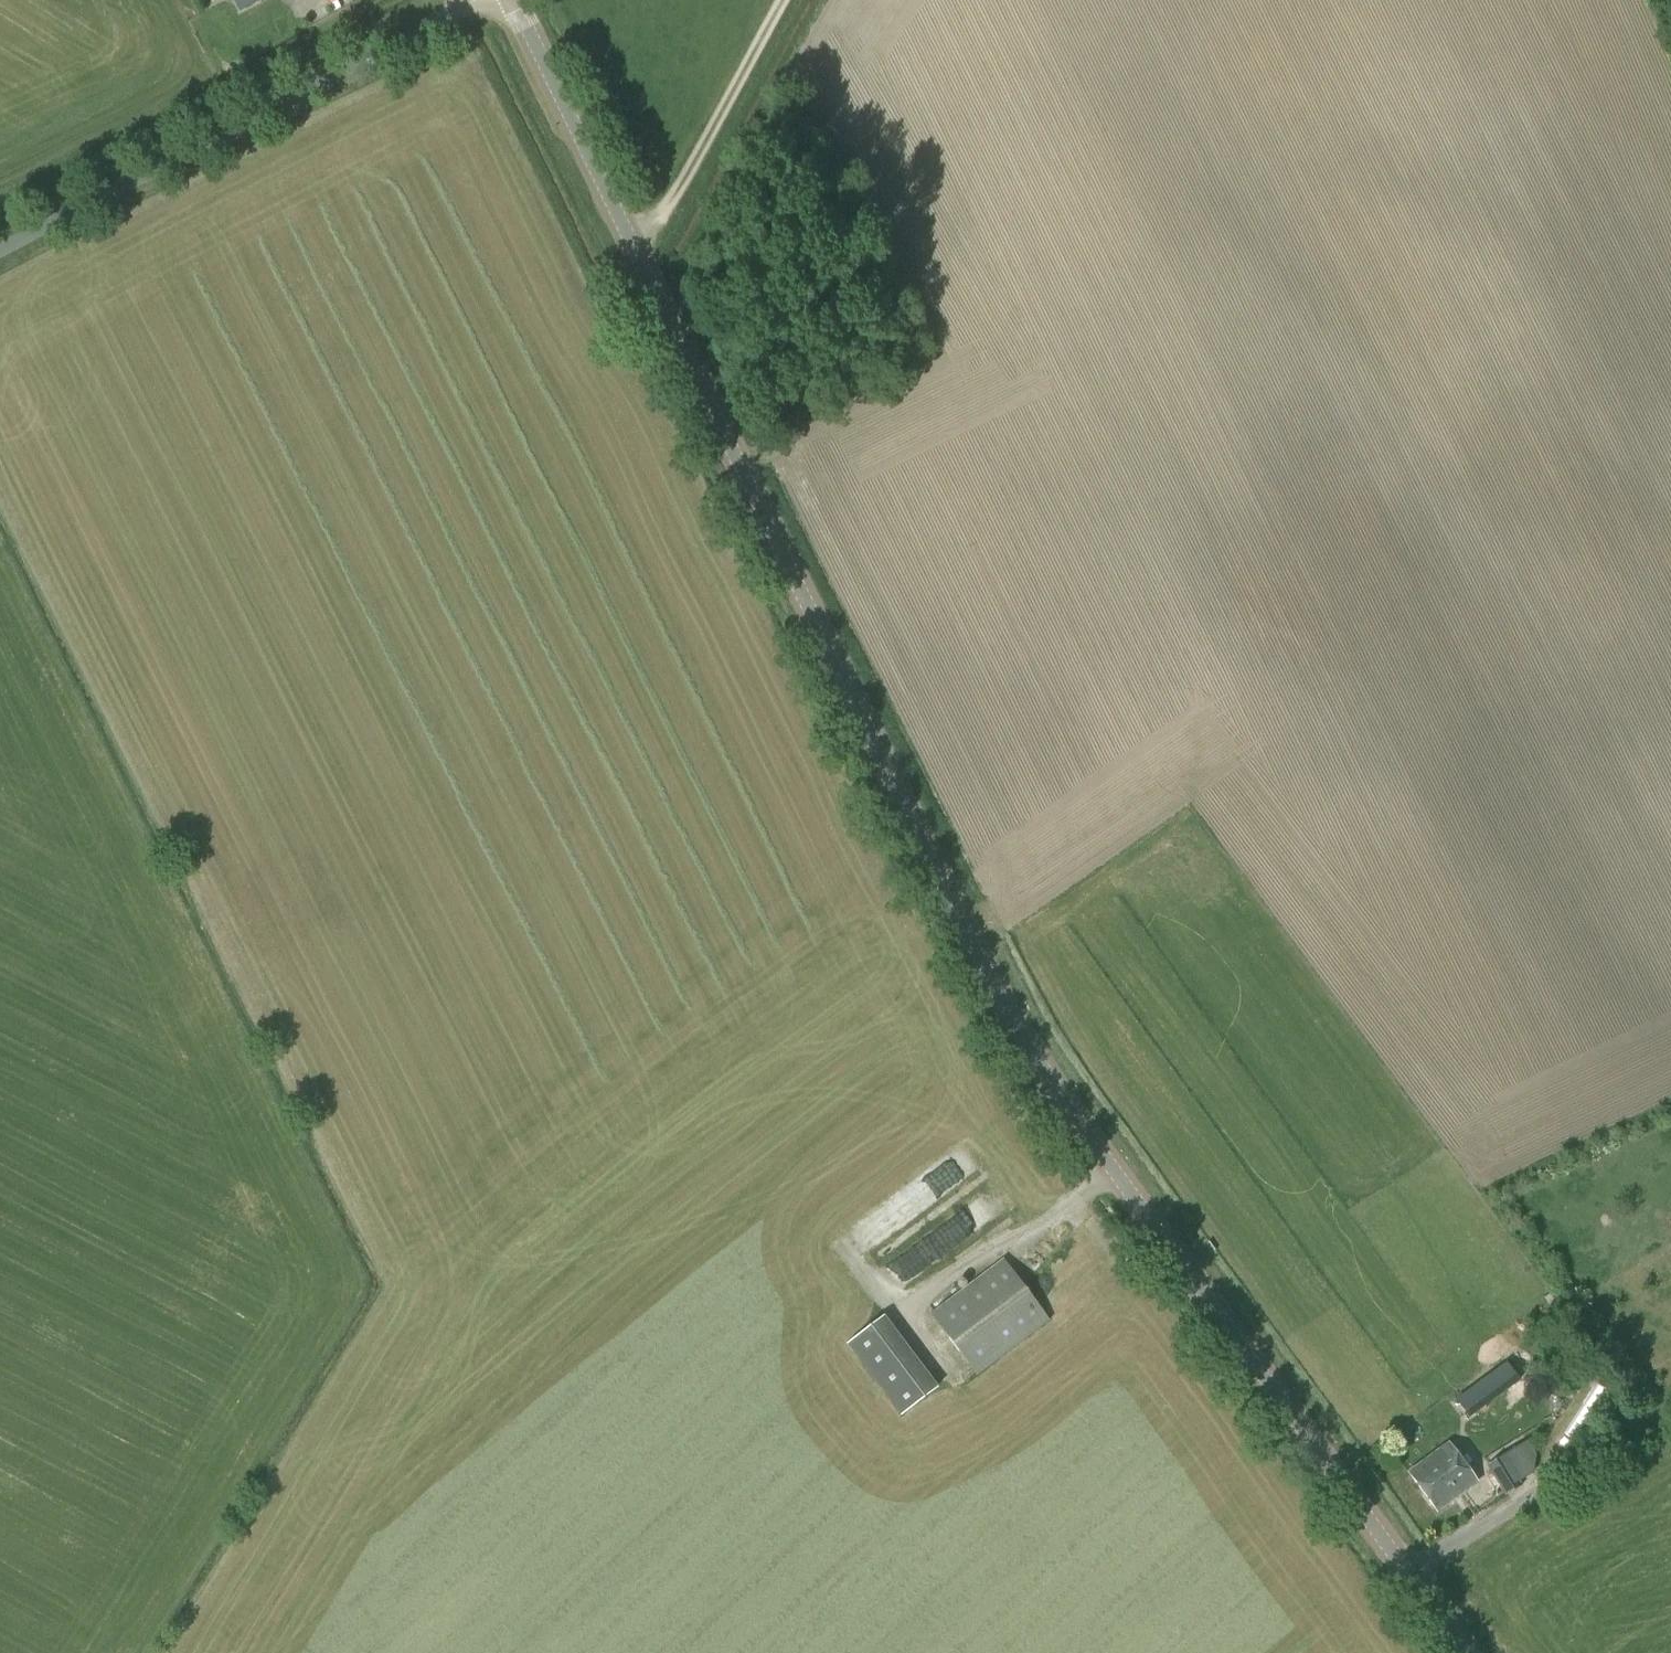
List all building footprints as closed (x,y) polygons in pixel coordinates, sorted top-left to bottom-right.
[(241,11),(262,0),(235,0),(241,11)] [(990,1219),(1014,1198),(995,1176),(970,1197),(990,1219)] [(977,1376),(1007,1353),(1050,1321),(1004,1258),(930,1314),(977,1376)] [(939,1387),(885,1315),(847,1344),(900,1416),(939,1387)] [(1465,1420),(1511,1386),(1498,1367),(1451,1401),(1465,1420)] [(1438,1511),(1477,1482),(1448,1443),(1409,1473),(1438,1511)] [(1524,1461),(1533,1456),(1525,1443),(1503,1456),(1503,1455),(1486,1465),(1505,1496),(1524,1486),(1516,1474),(1528,1467),(1524,1461)]
